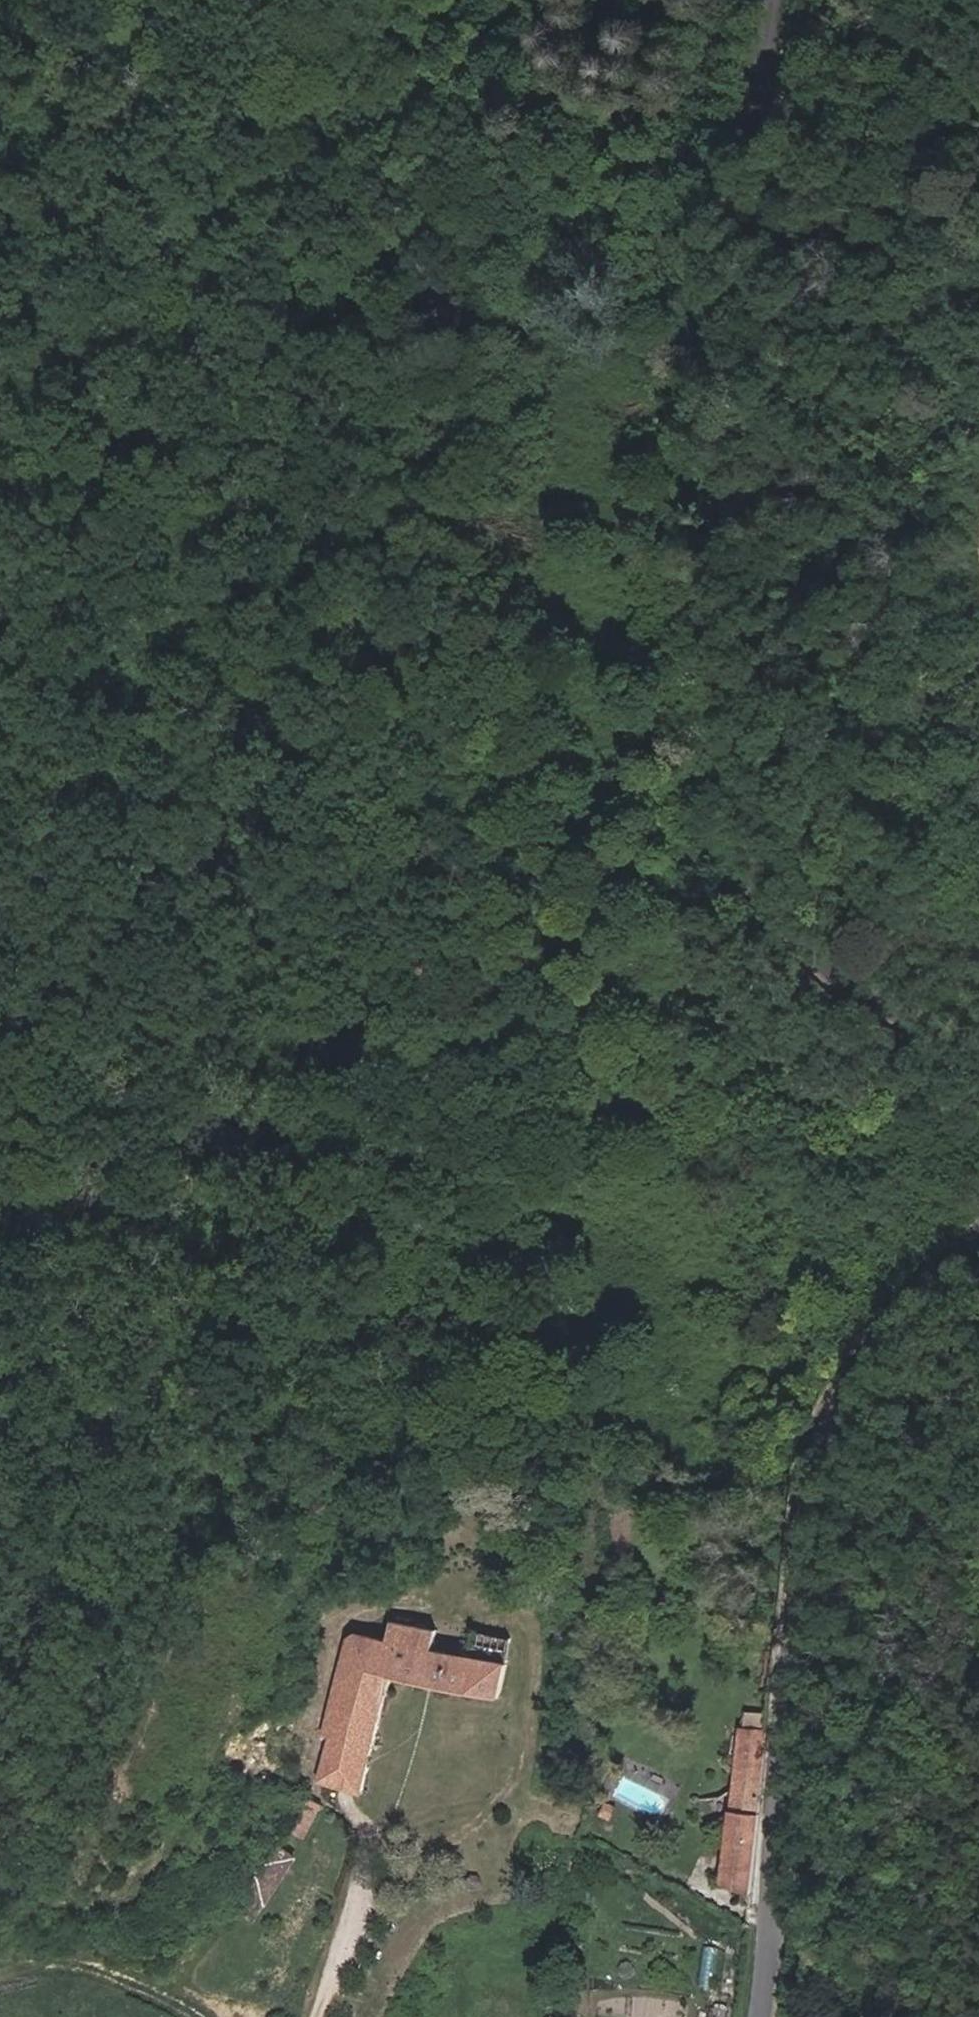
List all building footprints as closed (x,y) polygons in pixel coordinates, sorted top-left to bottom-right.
[(516,1640),(476,1631),(471,1654),(439,1647),(443,1633),(395,1622),(390,1641),(353,1633),(330,1735),(331,1736),(320,1783),(368,1793),(394,1677),(502,1701),(516,1640)] [(726,1882),(755,1896),(768,1732),(739,1731),(726,1882)] [(305,1843),(322,1804),(293,1792),(272,1841),(297,1852),(301,1841),(305,1843)] [(268,1908),(296,1863),(272,1848),(244,1893),(268,1908)]
